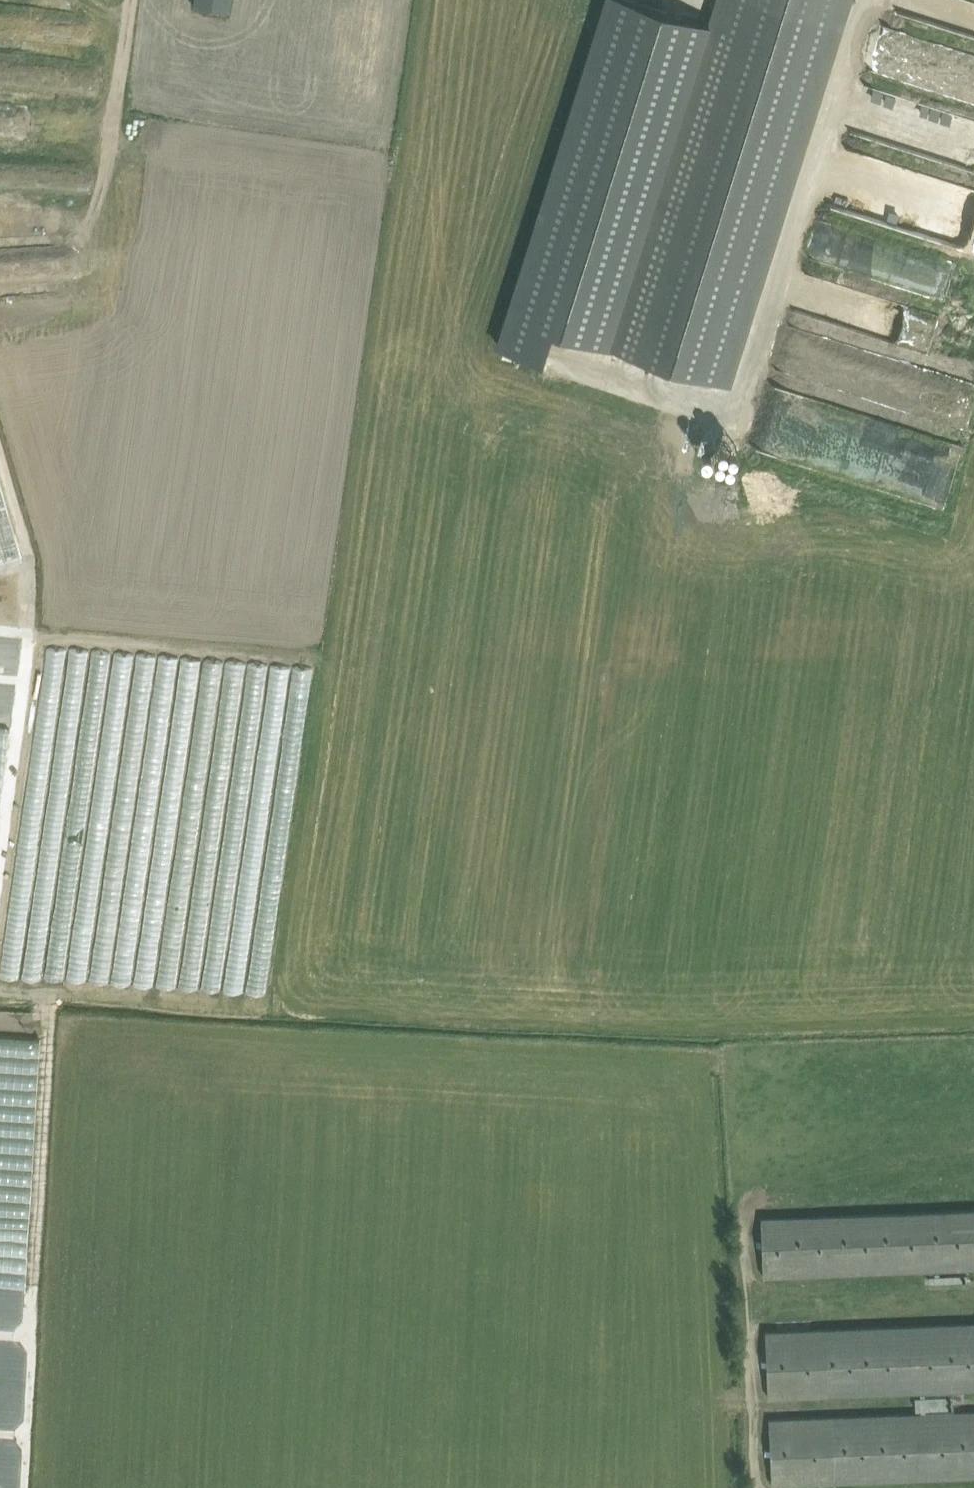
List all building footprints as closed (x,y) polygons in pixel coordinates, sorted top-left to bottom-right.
[(495,345),(543,359),(555,320),(726,373),(843,0),(719,0),(712,23),(639,0),(603,0),(495,345)] [(972,0),(950,0),(948,23),(973,25),(973,0),(972,0)] [(973,122),(973,117),(884,95),(877,121),(969,143),(973,122)] [(894,199),(909,203),(910,201),(937,209),(942,190),(900,179),(894,199)] [(23,553),(0,471),(0,558),(23,553)] [(272,989),(290,692),(271,735),(272,711),(243,710),(239,700),(188,719),(187,734),(165,724),(163,768),(75,861),(74,885),(62,853),(36,863),(35,876),(11,875),(15,871),(0,877),(0,973),(272,989)] [(31,1010),(0,1008),(0,1219),(20,1220),(31,1010)] [(769,1205),(771,1267),(973,1259),(973,1197),(769,1205)] [(777,1384),(973,1377),(973,1315),(775,1322),(777,1384)] [(783,1472),(973,1465),(973,1403),(780,1410),(783,1472)]
